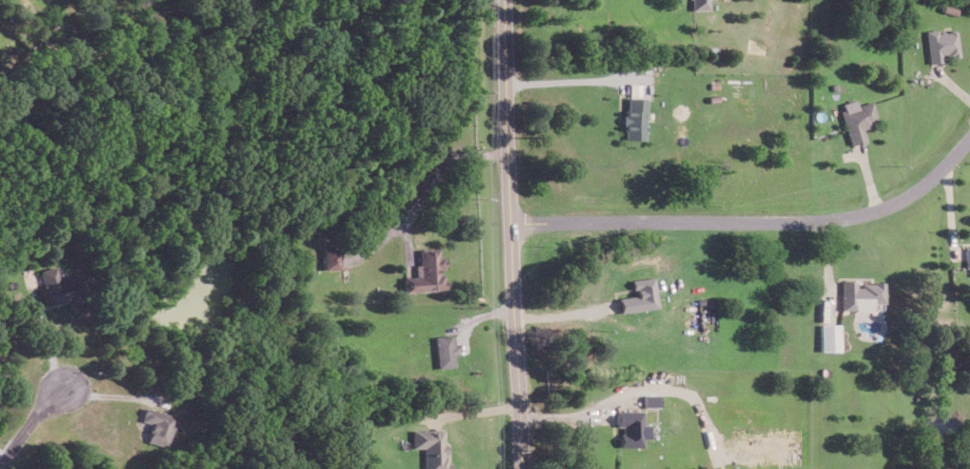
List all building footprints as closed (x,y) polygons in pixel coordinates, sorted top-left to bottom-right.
[(689,10),(709,9),(708,0),(688,0),(689,10)] [(928,63),(943,61),(943,58),(959,56),(955,29),(936,32),(935,29),(923,30),(928,63)] [(646,139),(646,97),(625,96),(624,139),(646,139)] [(848,144),(864,140),(861,128),(877,125),(871,100),(856,104),(854,99),(838,103),(848,144)] [(340,269),(340,247),(323,247),(323,269),(340,269)] [(404,292),(444,290),(443,268),(445,268),(445,257),(439,257),(438,247),(419,248),(419,264),(415,265),(415,276),(404,277),(404,292)] [(37,270),(45,305),(73,299),(69,278),(58,281),(54,266),(37,270)] [(620,312),(657,308),(654,277),(633,279),(634,296),(618,297),(620,312)] [(883,282),(858,282),(858,281),(841,281),(840,310),(871,310),(871,302),(883,302),(883,282)] [(839,324),(820,324),(819,350),(839,350),(839,324)] [(437,367),(455,367),(454,334),(435,335),(437,367)] [(659,406),(659,394),(643,394),(644,407),(659,406)] [(147,441),(167,447),(176,416),(145,407),(141,420),(152,423),(147,441)] [(650,424),(642,424),(643,410),(616,410),(616,426),(621,426),(620,446),(643,447),(643,438),(650,438),(650,424)] [(412,430),(412,448),(424,447),(424,468),(450,468),(450,463),(445,463),(444,429),(412,430)]
